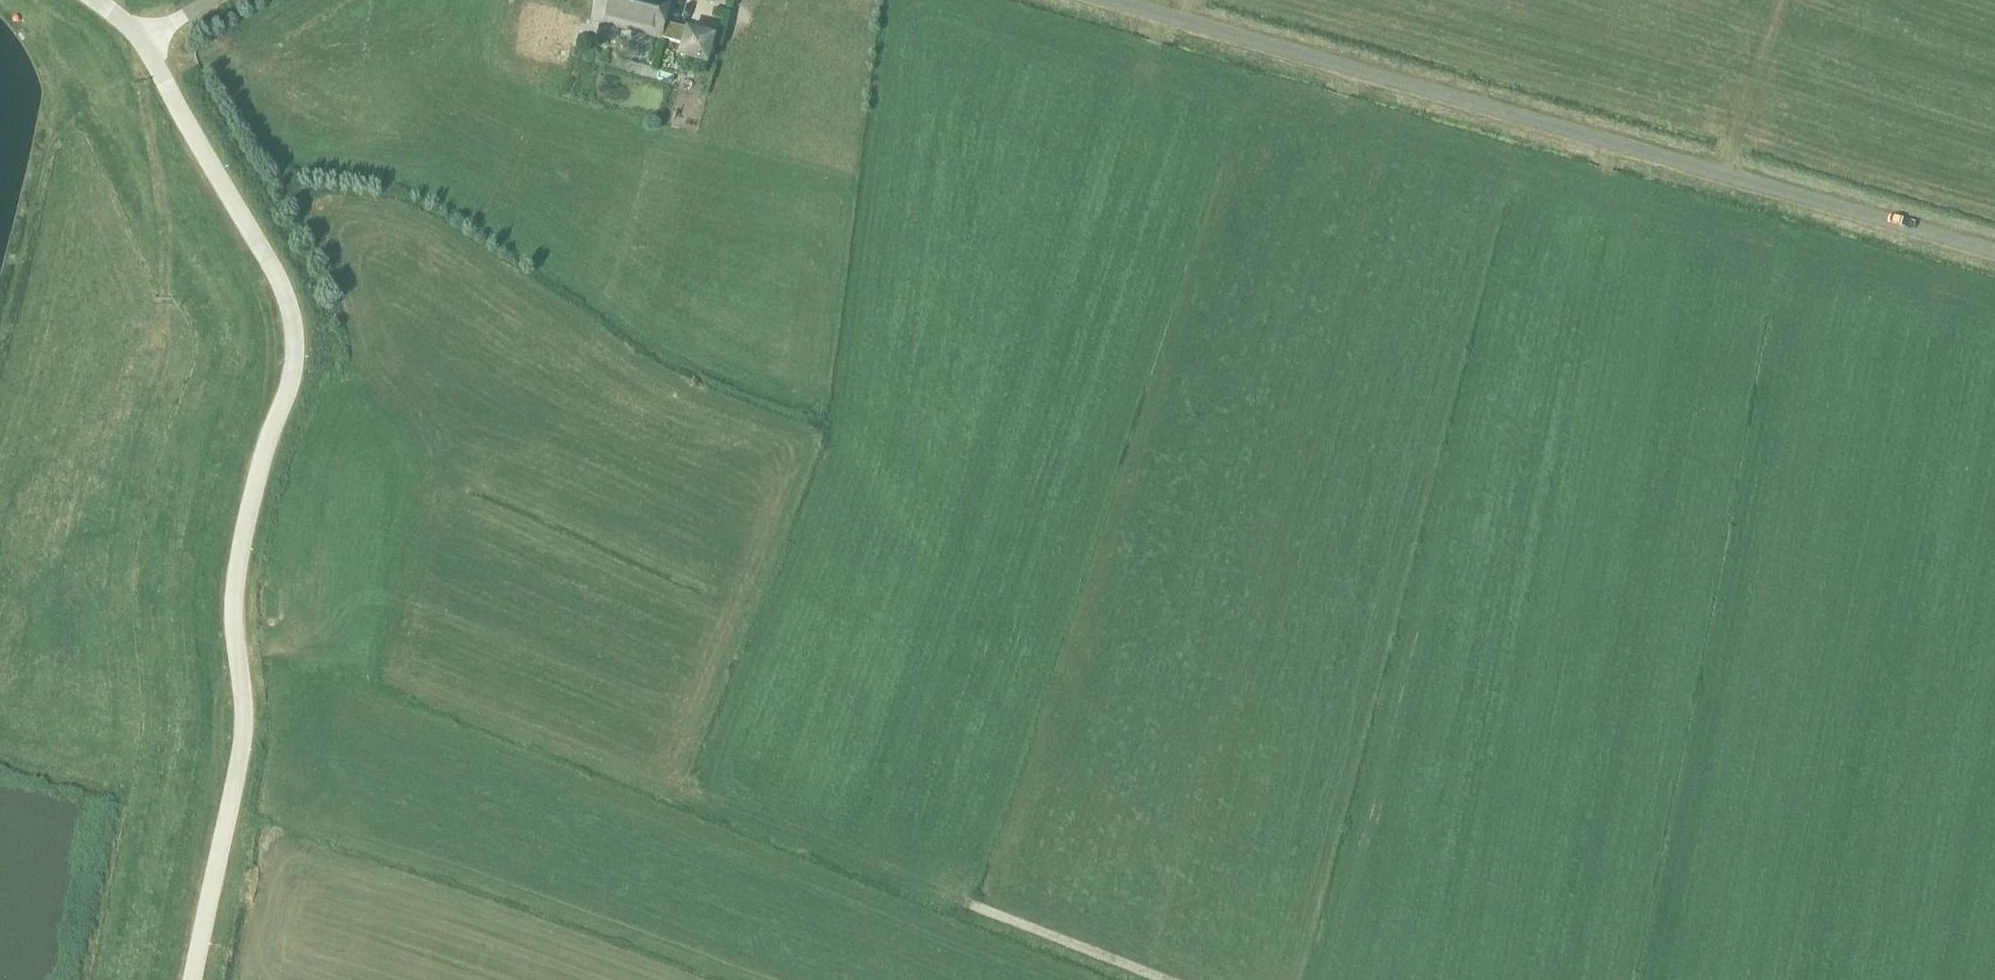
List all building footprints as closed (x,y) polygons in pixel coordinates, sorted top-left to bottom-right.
[(671,0),(601,0),(596,21),(661,38),(671,0)] [(715,38),(688,30),(681,57),(708,64),(715,38)]
